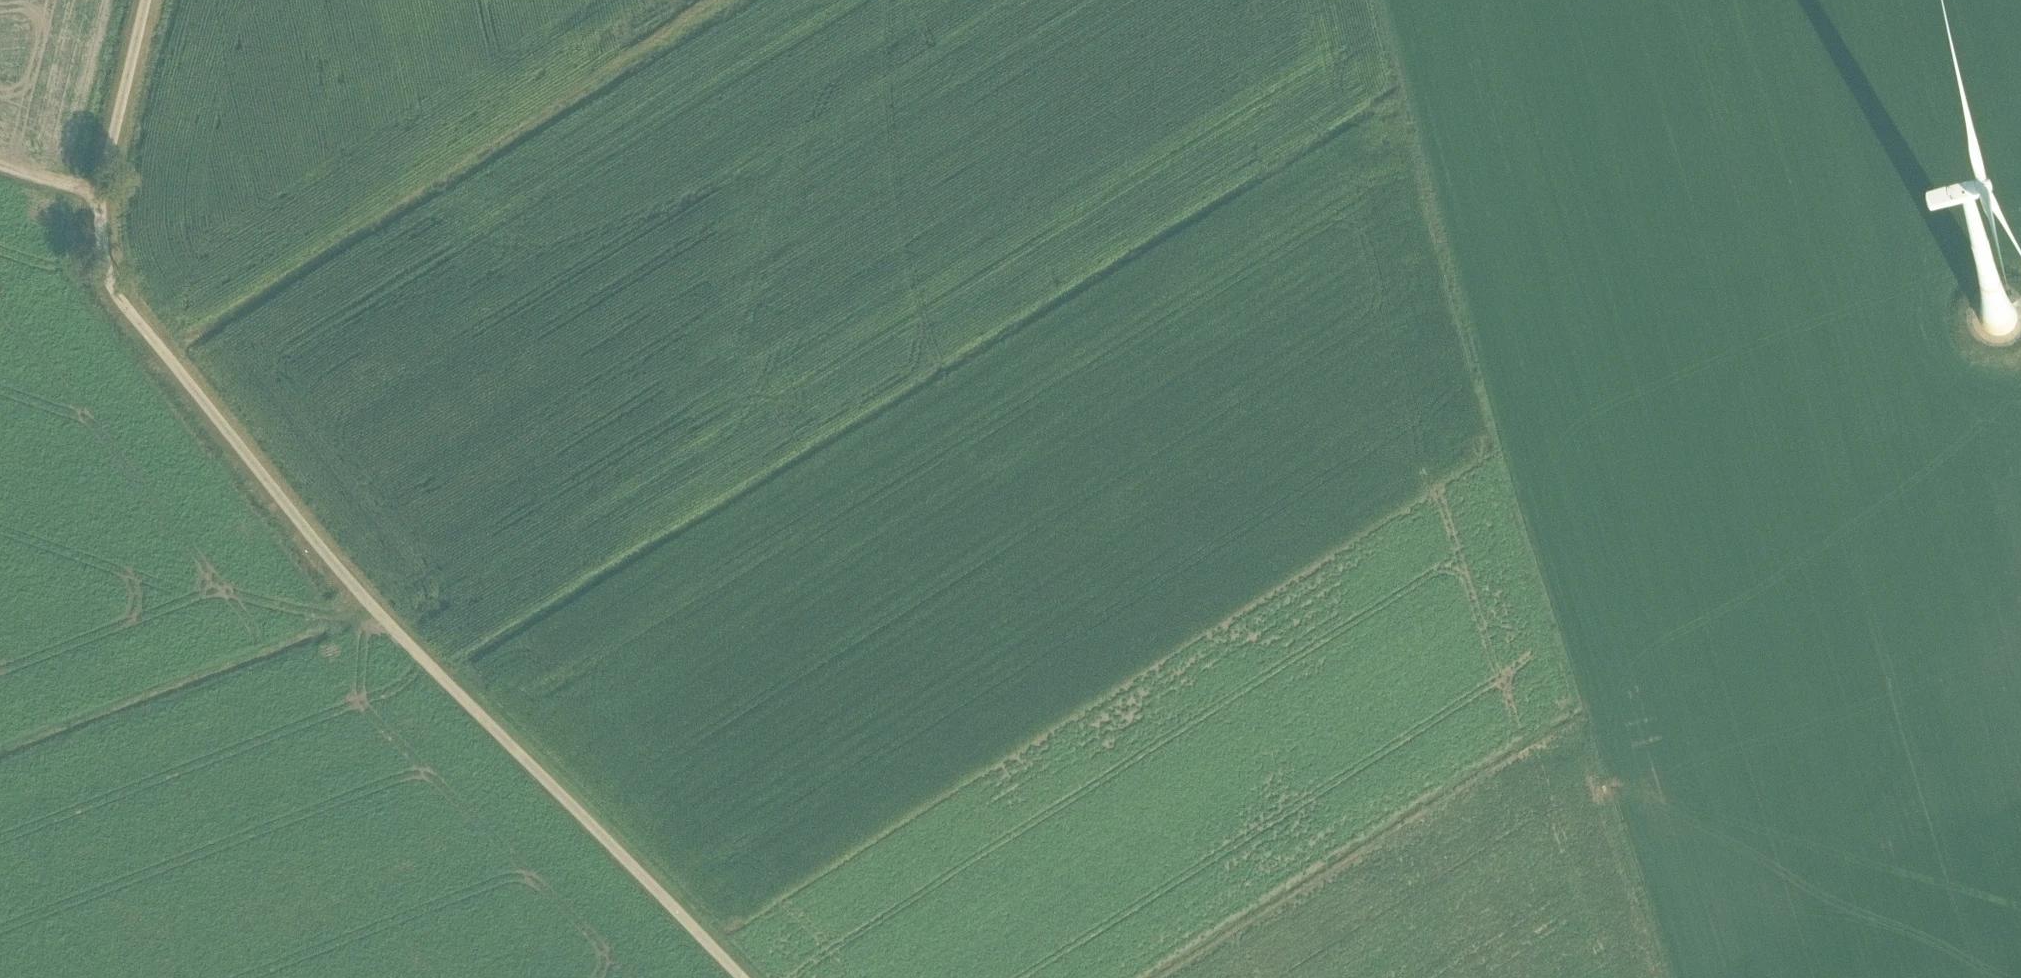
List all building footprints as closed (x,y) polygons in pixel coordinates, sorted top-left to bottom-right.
[(1989,306),(1989,343),(2020,342),(2020,306),(1989,306)]
